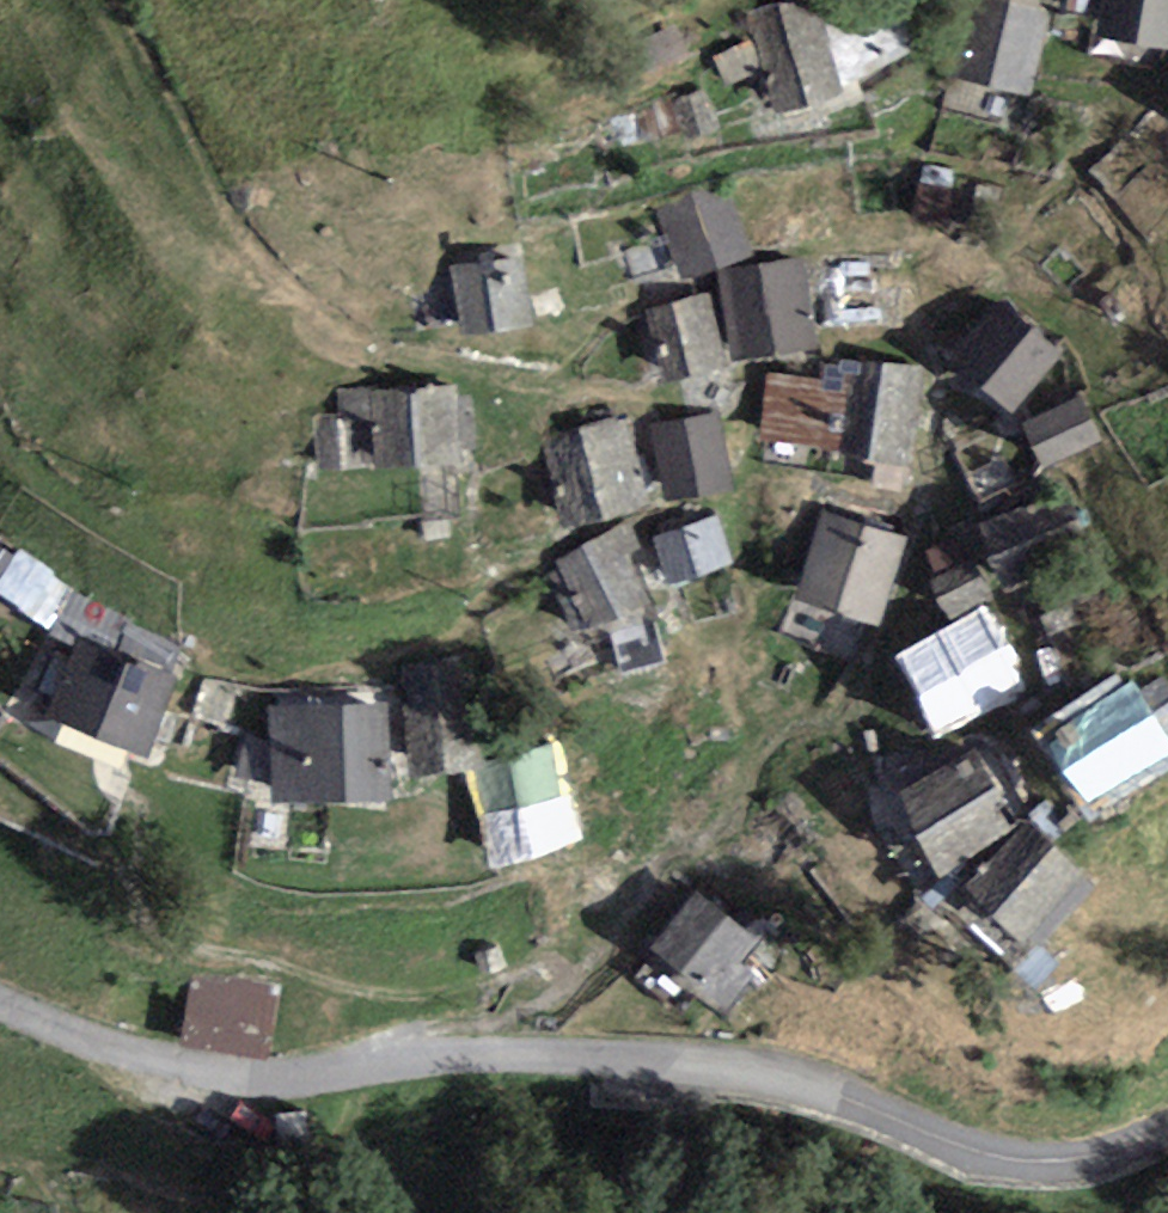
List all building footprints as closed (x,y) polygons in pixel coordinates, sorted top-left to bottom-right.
[(748,11),(779,113),(845,93),(843,84),(825,24),(817,0),(785,0),(748,11)] [(843,84),(939,36),(924,0),(873,0),(825,24),(843,84)] [(1052,13),(1035,10),(1037,0),(996,0),(996,2),(987,0),(971,0),(954,78),(1034,95),(1052,13)] [(1090,0),(1068,0),(1067,10),(1088,12),(1090,0)] [(1099,37),(1167,47),(1167,0),(1105,0),(1099,37)] [(678,24),(638,40),(649,69),(689,53),(678,24)] [(761,72),(750,41),(713,55),(725,86),(761,72)] [(705,89),(671,101),(684,139),(718,127),(705,89)] [(958,171),(921,166),(914,217),(951,222),(958,171)] [(728,186),(657,209),(683,279),(753,257),(728,186)] [(521,253),(448,265),(460,336),(532,324),(521,253)] [(803,257),(717,272),(732,358),(818,344),(803,257)] [(708,294),(645,312),(665,381),(728,364),(708,294)] [(1003,303),(953,358),(1012,410),(1061,355),(1003,303)] [(913,470),(925,368),(827,357),(825,377),(767,371),(758,444),(847,454),(846,464),(874,467),(872,491),(903,494),(906,469),(913,470)] [(379,466),(462,464),(458,386),(376,391),(379,466)] [(314,416),(316,468),(379,466),(376,391),(340,393),(341,415),(314,416)] [(1082,397),(1022,421),(1040,465),(1100,441),(1082,397)] [(717,410),(649,424),(665,501),(732,487),(717,410)] [(624,418),(538,441),(562,528),(648,506),(624,418)] [(1056,488),(975,521),(1002,590),(1084,558),(1056,488)] [(905,538),(823,510),(792,598),(874,626),(905,538)] [(718,515),(650,537),(666,587),(734,564),(718,515)] [(576,638),(652,603),(629,554),(640,549),(629,525),(555,559),(561,572),(548,578),(576,638)] [(975,561),(930,581),(948,618),(992,597),(975,561)] [(989,607),(896,653),(937,736),(1030,690),(989,607)] [(179,679),(79,637),(45,717),(146,757),(179,679)] [(463,654),(393,668),(414,777),(483,762),(463,654)] [(1088,805),(1167,752),(1167,742),(1165,738),(1167,736),(1167,688),(1162,680),(1139,695),(1134,687),(1048,744),(1088,805)] [(391,797),(388,706),(272,710),(274,800),(391,797)] [(561,745),(465,771),(491,869),(588,842),(561,745)] [(900,791),(941,865),(1018,824),(977,749),(900,791)] [(1082,879),(1027,824),(965,885),(1020,940),(1082,879)] [(651,951),(722,1010),(753,974),(738,962),(756,940),(699,893),(651,951)] [(276,986),(193,973),(183,1045),(266,1057),(276,986)] [(308,1104),(275,1109),(280,1144),(313,1139),(308,1104)]
